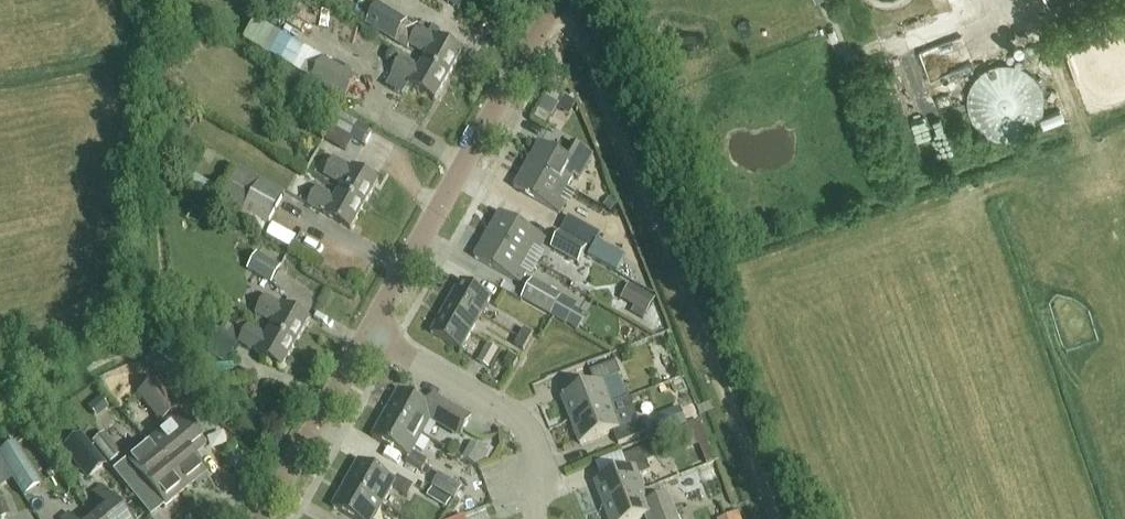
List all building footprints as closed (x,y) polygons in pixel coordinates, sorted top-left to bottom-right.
[(436,39),(378,5),(366,26),(407,49),(409,46),(426,56),(423,62),(449,77),(463,53),(436,38),(436,39)] [(334,51),(330,61),(351,70),(355,60),(334,51)] [(435,101),(449,77),(423,62),(419,68),(402,58),(392,75),(409,85),(409,86),(435,101)] [(346,99),(357,80),(323,61),(312,80),(346,99)] [(966,97),(966,102),(966,107),(967,112),(969,116),(971,121),(974,125),(977,129),(981,132),(985,135),(989,137),(994,139),(999,140),(1004,140),(1009,140),(1014,139),(1019,137),(1023,135),(1028,132),(1031,129),(1035,125),(1037,121),(1040,116),(1041,112),(1042,107),(1043,102),(1042,97),(1041,92),(1040,87),(1037,83),(1035,78),(1031,75),(1027,71),(1023,69),(1019,66),(1014,65),(1009,64),(1004,63),(999,64),(994,65),(989,66),(985,69),(981,71),(977,75),(974,78),(971,83),(969,87),(967,92),(966,97)] [(345,153),(353,141),(362,146),(371,131),(337,112),(329,127),(322,140),(345,153)] [(184,133),(175,148),(200,161),(208,146),(184,133)] [(527,167),(566,189),(573,178),(578,181),(593,156),(574,145),(566,159),(540,144),(527,167)] [(338,192),(365,207),(378,183),(352,168),(351,169),(334,159),(324,176),(342,186),(338,192)] [(560,200),(566,189),(527,167),(514,189),(559,215),(566,204),(560,200)] [(286,194),(261,180),(239,169),(221,202),(243,213),(239,221),(264,235),(268,227),(286,194)] [(365,207),(338,192),(335,198),(317,188),(307,206),(325,216),(351,231),(365,207)] [(487,236),(527,259),(533,248),(539,251),(545,240),(500,214),(487,236)] [(265,235),(291,247),(297,235),(271,223),(265,235)] [(578,264),(587,248),(560,233),(551,248),(578,264)] [(520,270),(527,259),(487,236),(474,259),(519,285),(526,273),(520,270)] [(272,285),(282,268),(258,254),(248,271),(272,285)] [(521,300),(550,317),(566,326),(577,306),(532,281),(521,300)] [(451,299),(481,316),(491,299),(461,282),(451,299)] [(618,306),(646,316),(654,294),(625,284),(618,306)] [(270,330),(296,345),(310,322),(283,307),(265,297),(256,314),(273,324),(270,330)] [(471,334),(481,316),(451,299),(441,317),(471,334)] [(461,351),(471,334),(441,317),(431,335),(461,351)] [(296,345),(270,330),(266,336),(249,326),(249,327),(241,322),(236,330),(225,323),(220,332),(218,331),(206,352),(228,365),(240,344),(256,354),(282,369),(296,345)] [(519,338),(528,343),(533,335),(524,330),(519,338)] [(523,352),(528,343),(519,338),(514,346),(523,352)] [(495,373),(505,356),(484,345),(475,362),(495,373)] [(513,369),(518,361),(509,356),(504,364),(513,369)] [(562,398),(571,422),(611,407),(602,383),(621,376),(616,363),(590,373),(595,386),(562,398)] [(179,408),(155,380),(136,396),(160,424),(179,408)] [(386,414),(423,435),(432,419),(463,436),(472,420),(432,398),(426,407),(399,391),(386,414)] [(94,417),(106,407),(97,396),(85,405),(94,417)] [(611,407),(571,422),(580,446),(613,433),(618,445),(644,435),(630,399),(611,407)] [(651,420),(656,434),(682,424),(677,410),(651,420)] [(164,463),(187,491),(206,475),(192,457),(205,446),(178,413),(156,431),(160,435),(149,443),(146,440),(145,440),(151,448),(164,463)] [(412,454),(423,435),(386,414),(372,439),(408,459),(405,463),(422,473),(428,462),(412,454)] [(60,448),(86,480),(102,462),(80,433),(60,448)] [(109,464),(121,455),(103,434),(92,443),(109,464)] [(471,444),(463,459),(478,468),(490,465),(497,453),(488,447),(471,444)] [(0,455),(0,463),(22,497),(40,485),(14,446),(0,455)] [(139,457),(130,465),(120,474),(153,514),(163,505),(166,508),(187,491),(164,463),(151,448),(139,457)] [(604,507),(644,492),(638,477),(651,473),(647,464),(654,461),(649,448),(623,458),(628,470),(595,483),(604,507)] [(345,486),(382,506),(392,489),(407,497),(413,487),(397,478),(395,482),(359,462),(345,486)] [(455,501),(463,488),(439,474),(431,487),(455,501)] [(382,506),(345,486),(332,508),(351,518),(375,518),(382,506)] [(102,488),(93,496),(105,510),(94,518),(128,518),(102,488)] [(604,507),(609,518),(643,518),(646,518),(647,518),(677,518),(668,497),(649,504),(644,492),(604,507)] [(5,499),(0,500),(0,518),(11,516),(5,499)]
